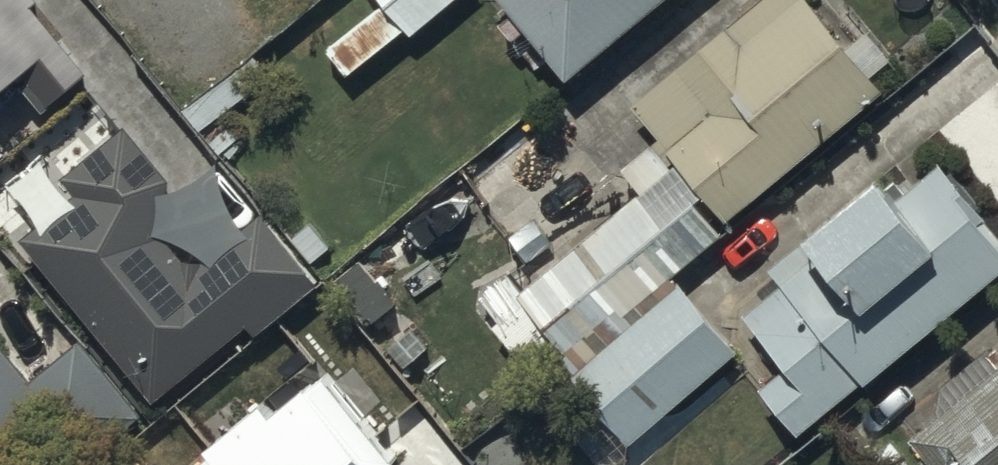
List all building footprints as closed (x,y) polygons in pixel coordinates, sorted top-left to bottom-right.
[(27,88),(53,120),(94,87),(37,18),(43,13),(32,0),(0,0),(0,110),(27,88)] [(382,8),(323,53),(348,86),(405,43),(409,48),(474,0),(376,0),(382,8)] [(656,147),(616,179),(637,204),(490,326),(533,377),(555,358),(566,372),(888,105),(800,0),(765,0),(629,114),(656,147)] [(566,95),(685,0),(490,0),(566,95)] [(256,347),(326,288),(267,220),(211,268),(183,270),(166,244),(172,190),(125,134),(60,190),(73,205),(18,253),(160,417),(250,340),(256,347)] [(796,447),(997,285),(997,246),(939,172),(904,200),(892,185),(769,283),(775,291),(761,302),(767,309),(742,328),(786,382),(760,402),(796,447)] [(630,453),(736,358),(678,294),(572,389),(630,453)] [(143,423),(80,348),(35,386),(0,345),(0,464),(93,464),(143,423)] [(937,429),(910,450),(923,464),(997,464),(997,376),(985,359),(940,395),(937,429)] [(311,385),(276,413),(267,402),(210,448),(215,453),(200,464),(377,464),(311,385)]
